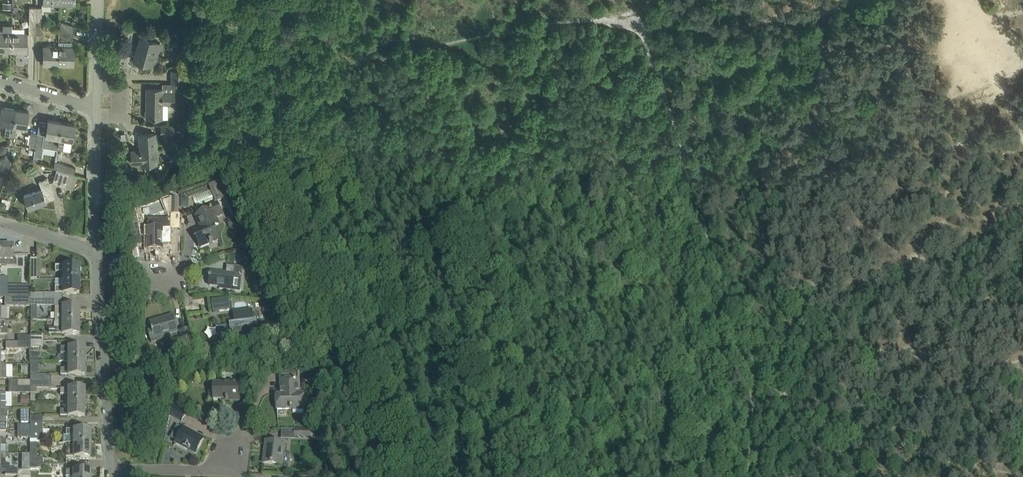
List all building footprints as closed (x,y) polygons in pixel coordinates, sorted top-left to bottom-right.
[(44,3),(42,3),(42,7),(36,6),(35,20),(42,22),(42,9),(51,10),(51,3),(59,3),(59,0),(44,0),(44,3)] [(77,26),(62,21),(59,28),(65,30),(74,33),(77,26)] [(74,33),(65,30),(59,28),(57,34),(72,39),(74,33)] [(0,32),(0,50),(11,51),(12,32),(0,32)] [(12,32),(11,51),(27,51),(27,33),(12,32)] [(134,60),(139,61),(154,65),(160,43),(140,38),(134,60)] [(58,59),(58,64),(74,64),(74,48),(72,47),(72,41),(59,41),(59,47),(58,47),(58,59)] [(58,64),(58,59),(58,47),(44,47),(43,64),(58,64)] [(193,71),(172,70),(172,82),(193,82),(193,71)] [(163,88),(147,88),(146,118),(168,118),(169,104),(174,104),(174,92),(177,92),(177,83),(163,83),(163,88)] [(10,136),(15,108),(2,106),(0,116),(0,122),(6,123),(4,135),(10,136)] [(15,108),(10,136),(16,137),(18,125),(26,126),(29,110),(28,110),(15,108)] [(60,126),(61,121),(49,119),(48,119),(46,134),(45,134),(43,146),(51,147),(57,148),(60,126)] [(60,126),(57,148),(71,150),(75,124),(75,123),(75,124),(61,121),(60,126)] [(162,133),(174,133),(174,126),(162,125),(162,133)] [(35,149),(37,133),(31,132),(29,148),(35,149)] [(37,133),(35,149),(34,156),(38,157),(42,157),(43,146),(45,134),(37,133)] [(132,163),(137,162),(141,162),(141,164),(157,163),(155,133),(140,134),(141,150),(131,150),(132,163)] [(1,158),(0,166),(0,174),(6,175),(11,161),(1,158)] [(76,167),(66,164),(55,161),(54,167),(57,168),(70,173),(70,172),(74,173),(76,167)] [(70,173),(57,168),(52,181),(66,186),(70,173)] [(41,188),(24,195),(29,207),(47,201),(55,197),(48,177),(39,181),(41,188)] [(180,215),(180,198),(171,197),(171,215),(180,215)] [(181,208),(189,208),(190,198),(181,198),(181,208)] [(201,247),(206,245),(219,240),(213,226),(219,224),(216,218),(224,215),(218,202),(211,205),(212,209),(196,216),(201,228),(194,231),(201,247)] [(236,226),(234,218),(227,220),(229,228),(236,226)] [(147,227),(147,249),(163,249),(164,227),(147,227)] [(14,265),(14,260),(13,260),(13,245),(0,245),(0,265),(14,265)] [(247,249),(239,252),(242,260),(250,257),(247,249)] [(63,279),(74,279),(79,279),(79,265),(55,265),(55,272),(63,272),(63,279)] [(210,271),(210,272),(211,272),(210,285),(233,289),(234,279),(242,279),(243,267),(227,266),(226,273),(210,271)] [(79,293),(79,279),(74,279),(63,279),(63,287),(55,287),(55,293),(63,293),(79,293)] [(30,298),(30,286),(7,286),(7,287),(0,287),(0,298),(5,298),(30,298)] [(30,306),(30,300),(30,298),(5,298),(5,306),(30,306)] [(212,301),(213,311),(231,309),(230,299),(212,301)] [(263,303),(264,311),(271,311),(270,302),(263,303)] [(79,306),(63,306),(63,307),(55,307),(55,321),(74,321),(79,321),(79,306)] [(231,334),(232,336),(258,332),(256,322),(254,322),(253,310),(234,313),(235,325),(230,326),(230,328),(229,328),(228,326),(218,327),(219,337),(230,336),(229,334),(231,334)] [(160,320),(151,323),(153,329),(152,329),(152,330),(149,331),(152,343),(168,339),(166,335),(178,331),(174,315),(159,319),(160,320)] [(79,321),(74,321),(55,321),(55,328),(49,328),(49,334),(79,334),(79,321)] [(194,344),(192,338),(190,328),(180,331),(184,347),(194,344)] [(68,354),(68,361),(84,362),(84,347),(68,347),(68,348),(60,348),(60,354),(68,354)] [(84,375),(84,362),(68,361),(68,369),(60,369),(60,375),(85,375),(84,375)] [(250,386),(250,375),(250,373),(242,373),(241,385),(250,386)] [(278,417),(278,409),(293,409),(293,413),(304,413),(304,408),(304,394),(300,395),(299,380),(281,380),(281,395),(277,395),(278,417)] [(239,401),(239,396),(239,383),(214,383),(214,399),(226,399),(226,401),(228,401),(239,401)] [(68,395),(68,403),(84,403),(84,388),(68,388),(68,389),(60,389),(60,395),(68,395)] [(60,410),(60,416),(84,416),(84,403),(68,403),(67,410),(60,410)] [(169,415),(181,422),(187,413),(174,406),(169,415)] [(20,421),(29,421),(29,411),(26,411),(26,413),(20,413),(20,421)] [(30,431),(30,437),(30,443),(40,443),(40,439),(43,439),(43,422),(30,422),(30,425),(30,431)] [(184,428),(176,443),(196,454),(204,439),(184,428)] [(74,443),(90,443),(90,429),(66,429),(66,436),(64,436),(64,443),(67,443),(74,443)] [(282,465),(285,443),(266,441),(263,463),(282,465)] [(30,461),(30,463),(43,463),(43,457),(37,457),(37,443),(40,443),(30,443),(30,458),(30,461)] [(74,457),(90,457),(90,456),(90,443),(74,443),(67,443),(67,450),(66,450),(66,457),(74,457)] [(6,472),(6,475),(17,475),(17,470),(17,469),(9,469),(9,464),(6,464),(6,453),(0,453),(0,472),(6,472)]
